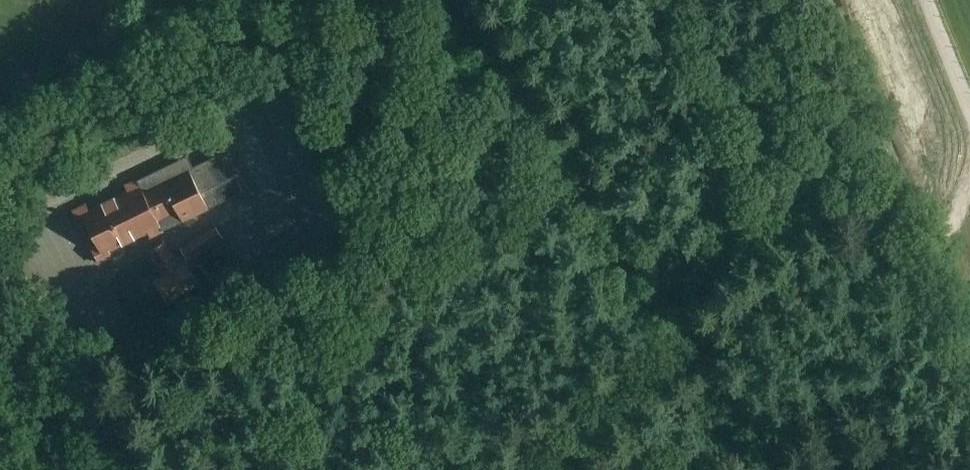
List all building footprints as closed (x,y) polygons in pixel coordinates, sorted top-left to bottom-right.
[(80,223),(86,220),(99,247),(93,250),(99,262),(112,255),(109,250),(149,230),(151,236),(209,207),(206,200),(236,185),(219,150),(170,175),(167,168),(155,174),(158,181),(143,188),(137,177),(125,183),(127,188),(89,208),(86,203),(73,209),(80,223)] [(215,225),(180,247),(187,260),(223,237),(215,225)] [(156,279),(169,300),(197,280),(184,259),(179,263),(165,241),(149,250),(164,274),(156,279)]
